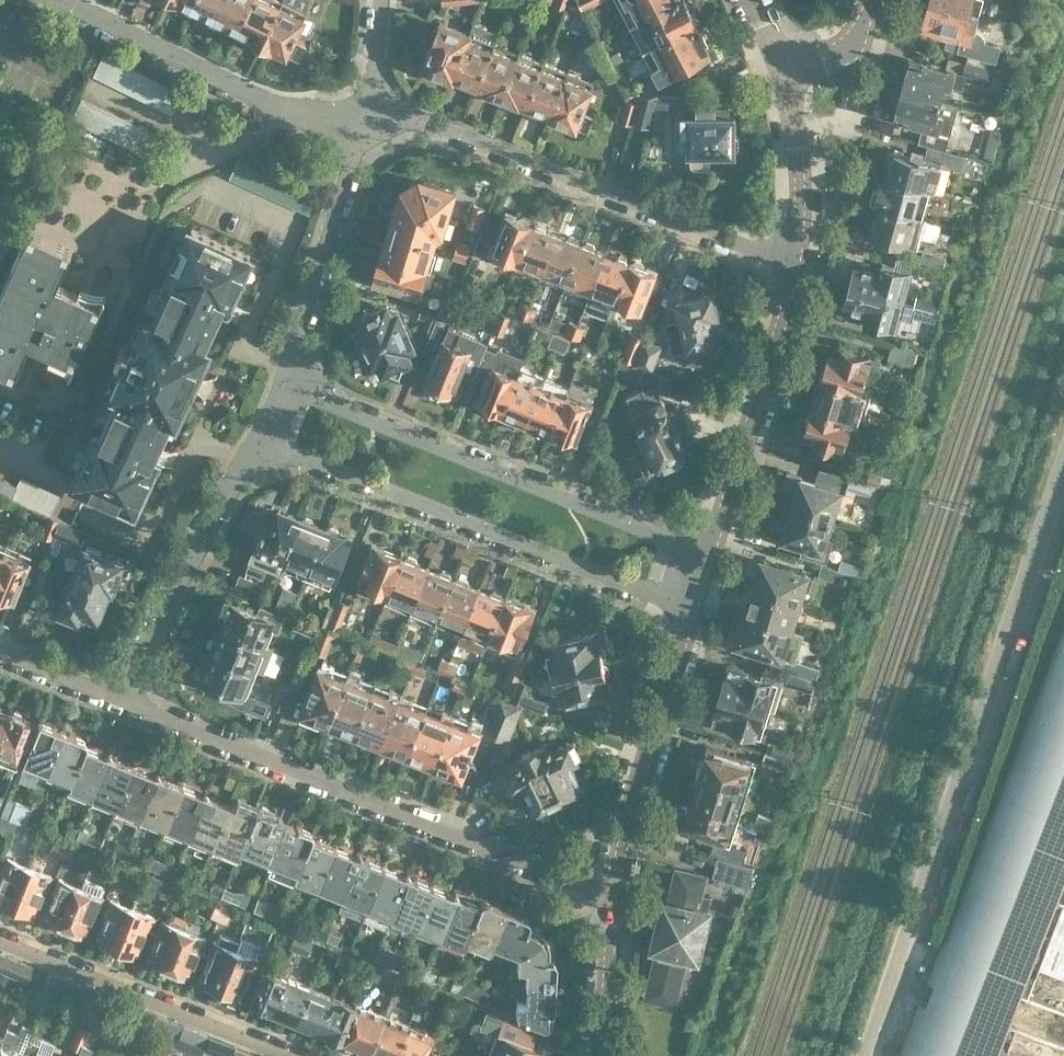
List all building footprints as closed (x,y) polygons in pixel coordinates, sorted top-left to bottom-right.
[(192,9),(196,0),(174,0),(192,9)] [(192,9),(215,20),(224,0),(196,0),(192,9)] [(215,20),(238,31),(254,0),(224,0),(215,20)] [(238,31),(262,43),(282,2),(279,0),(254,0),(238,31)] [(262,43),(286,55),(287,53),(299,59),(311,36),(299,30),(306,14),(311,0),(283,0),(282,2),(262,43)] [(564,9),(567,0),(558,0),(555,6),(564,9)] [(583,10),(602,0),(577,0),(583,10)] [(630,25),(678,0),(617,0),(630,25)] [(685,0),(678,0),(630,25),(643,51),(696,23),(691,12),(693,11),(695,8),(693,3),(688,0),(685,1),(685,0)] [(979,15),(928,0),(928,2),(925,3),(922,12),(924,16),(921,27),(948,35),(945,47),(948,48),(997,62),(1001,46),(985,42),(985,39),(984,37),(982,34),(979,31),(976,30),(974,30),(979,15)] [(979,15),(983,0),(928,0),(979,15)] [(451,79),(453,76),(469,34),(439,22),(431,43),(432,44),(425,63),(428,65),(426,69),(451,79)] [(469,34),(453,76),(478,86),(495,44),(494,43),(499,32),(473,22),(469,34)] [(665,94),(683,95),(673,75),(685,69),(685,70),(699,62),(699,64),(716,55),(709,43),(707,44),(696,23),(643,51),(665,94)] [(485,90),(501,97),(519,53),(495,44),(478,86),(485,89),(485,90)] [(619,51),(609,57),(613,65),(623,59),(619,51)] [(543,63),(519,53),(501,97),(518,103),(519,102),(527,105),(543,63)] [(910,60),(903,88),(941,99),(944,86),(950,88),(951,85),(962,87),(964,78),(969,80),(985,84),(991,62),(997,63),(997,62),(968,54),(966,61),(949,56),(947,61),(948,62),(947,69),(926,63),(925,64),(910,60)] [(96,78),(176,106),(184,84),(104,56),(96,78)] [(567,73),(543,63),(527,105),(551,115),(567,73)] [(551,115),(550,116),(588,131),(594,116),(581,111),(592,82),(567,73),(551,115)] [(903,88),(895,117),(949,134),(952,121),(957,104),(941,99),(903,88)] [(633,121),(634,122),(649,126),(654,109),(659,95),(659,94),(640,96),(638,103),(633,121)] [(659,95),(654,109),(675,109),(675,99),(683,95),(665,94),(659,95)] [(633,121),(638,103),(627,99),(620,120),(633,124),(634,122),(633,121)] [(141,142),(147,123),(97,106),(90,125),(141,142)] [(726,108),(682,108),(682,133),(688,133),(688,153),(689,153),(689,164),(693,168),(705,168),(709,164),(709,153),(734,153),(734,150),(735,150),(738,146),(738,138),(734,134),(734,116),(726,116),(726,108)] [(881,177),(932,191),(934,192),(943,163),(911,154),(909,156),(904,155),(903,152),(896,150),(890,153),(887,160),(889,164),(885,177),(881,177)] [(950,150),(946,165),(964,169),(968,155),(950,150)] [(932,191),(881,177),(877,187),(874,190),(871,201),(873,205),(923,220),(932,191)] [(396,206),(441,219),(446,220),(455,191),(419,180),(416,191),(406,188),(405,193),(402,192),(398,206),(397,205),(396,206)] [(474,204),(467,225),(480,229),(486,207),(474,204)] [(923,220),(873,205),(875,206),(868,235),(918,249),(926,221),(923,220)] [(389,230),(433,244),(441,219),(396,206),(389,230)] [(490,257),(487,265),(498,268),(500,261),(515,267),(532,225),(507,213),(490,257)] [(532,225),(515,267),(539,277),(556,235),(532,225),(533,223),(532,223),(532,225)] [(97,432),(75,480),(134,507),(156,460),(150,457),(170,415),(176,417),(208,346),(203,344),(222,301),(227,304),(249,256),(191,229),(169,277),(174,279),(154,322),(149,320),(145,330),(141,328),(135,340),(134,339),(131,346),(126,344),(124,344),(122,344),(120,346),(119,348),(119,351),(119,353),(121,355),(126,357),(122,363),(124,364),(117,379),(121,380),(116,390),(122,393),(103,435),(97,432)] [(433,244),(389,230),(381,255),(425,269),(433,244)] [(539,277),(563,286),(580,243),(557,233),(556,235),(539,277)] [(12,377),(17,376),(32,344),(76,364),(88,338),(87,337),(91,329),(92,330),(103,306),(58,286),(69,264),(57,258),(62,248),(36,236),(31,246),(19,241),(0,283),(0,372),(12,377)] [(456,250),(469,254),(470,251),(473,250),(472,245),(459,241),(456,250)] [(580,243),(563,286),(588,296),(605,254),(605,253),(580,243)] [(918,263),(942,270),(946,256),(922,249),(918,263)] [(469,254),(456,250),(454,257),(467,261),(469,254)] [(605,254),(588,296),(612,306),(629,263),(605,254)] [(425,269),(381,255),(374,281),(418,294),(425,269)] [(630,262),(629,263),(612,306),(637,316),(655,272),(630,262)] [(849,287),(901,301),(909,273),(881,265),(878,275),(875,274),(873,271),(864,268),(861,270),(855,268),(853,273),(850,274),(848,281),(850,284),(849,287)] [(463,291),(474,295),(482,275),(471,271),(463,291)] [(913,305),(901,301),(849,287),(848,290),(845,292),(843,298),(845,300),(844,304),(850,306),(851,309),(860,311),(864,310),(867,311),(865,321),(893,328),(896,315),(913,320),(914,316),(935,322),(938,312),(913,305)] [(674,343),(683,341),(686,349),(718,341),(712,317),(717,316),(711,293),(674,302),(678,320),(669,323),(674,343)] [(913,305),(938,312),(941,302),(916,294),(913,305)] [(422,295),(418,308),(438,314),(443,302),(422,295)] [(517,314),(524,316),(529,303),(522,301),(517,314)] [(529,303),(524,316),(532,320),(538,307),(529,303)] [(355,329),(364,349),(404,330),(396,311),(388,308),(380,311),(364,306),(359,322),(361,327),(355,329)] [(421,309),(419,317),(427,319),(438,314),(421,309)] [(501,312),(493,331),(504,335),(511,316),(501,312)] [(427,319),(424,328),(431,331),(438,314),(427,319)] [(564,331),(572,335),(577,322),(569,319),(564,331)] [(577,322),(572,335),(581,339),(587,326),(577,322)] [(430,373),(426,383),(432,386),(439,389),(452,394),(453,392),(460,373),(473,378),(488,342),(461,332),(460,333),(454,330),(448,328),(430,373)] [(404,330),(364,349),(371,366),(377,363),(380,368),(399,375),(405,359),(411,356),(413,349),(404,330)] [(618,357),(634,363),(645,337),(629,331),(618,357)] [(549,346),(557,349),(562,337),(554,333),(549,346)] [(557,349),(565,352),(570,340),(562,337),(557,349)] [(645,337),(634,363),(635,363),(634,364),(653,371),(663,345),(645,337)] [(893,342),(889,358),(913,365),(918,348),(893,342)] [(477,403),(501,413),(519,369),(523,360),(499,350),(497,354),(485,349),(476,372),(488,377),(477,403)] [(821,379),(821,380),(865,394),(866,392),(871,376),(876,373),(880,361),(841,350),(839,356),(829,352),(821,379)] [(615,375),(639,385),(645,370),(621,360),(615,375)] [(501,413),(526,423),(544,378),(519,369),(501,413)] [(683,395),(686,382),(666,377),(663,390),(683,395)] [(544,378),(526,423),(550,433),(567,388),(544,378)] [(567,388),(550,433),(574,443),(579,429),(591,434),(601,412),(588,407),(597,386),(586,382),(585,385),(572,380),(568,388),(567,388)] [(813,408),(857,421),(875,427),(879,416),(866,411),(872,393),(866,392),(865,394),(821,380),(822,380),(814,407),(813,408)] [(666,411),(656,388),(628,401),(638,423),(637,424),(647,446),(636,451),(647,473),(665,464),(668,467),(673,469),(677,467),(679,462),(677,458),(687,454),(681,440),(683,439),(679,431),(680,430),(670,409),(666,411)] [(857,421),(813,408),(812,408),(803,435),(813,438),(812,444),(850,456),(853,444),(851,440),(857,421)] [(861,469),(858,480),(879,486),(882,475),(861,469)] [(786,507),(830,520),(838,493),(800,481),(801,477),(788,473),(783,488),(791,490),(786,507)] [(8,497),(9,496),(10,497),(17,482),(0,474),(0,494),(8,497)] [(16,495),(54,510),(62,490),(24,475),(16,495)] [(0,494),(0,506),(4,508),(8,497),(0,494)] [(830,520),(786,507),(782,520),(773,517),(767,536),(783,541),(785,536),(821,547),(830,520)] [(263,531),(247,572),(264,578),(269,564),(280,568),(299,520),(279,512),(271,534),(263,531)] [(55,535),(61,521),(61,520),(48,515),(41,535),(53,539),(55,535)] [(280,568),(305,578),(324,530),(299,520),(280,568)] [(61,521),(55,535),(77,544),(83,530),(61,521)] [(324,530),(305,578),(329,588),(348,539),(324,530)] [(86,551),(75,578),(114,593),(121,576),(119,575),(123,565),(105,558),(110,546),(84,536),(79,548),(86,551)] [(0,560),(0,596),(12,601),(31,556),(6,546),(0,560)] [(356,592),(383,603),(400,558),(373,548),(356,592)] [(400,558),(383,603),(410,614),(427,569),(400,558)] [(861,565),(841,559),(838,571),(857,577),(861,565)] [(751,588),(797,602),(801,587),(808,589),(812,577),(761,561),(753,588),(751,588)] [(820,572),(834,576),(837,567),(823,562),(820,572)] [(44,563),(36,584),(49,590),(57,567),(51,565),(44,563)] [(410,614),(434,624),(452,579),(427,569),(410,614)] [(240,576),(236,585),(257,594),(260,584),(240,576)] [(114,593),(75,578),(60,614),(78,622),(81,615),(97,622),(109,592),(114,594),(114,593)] [(434,624),(460,634),(478,589),(452,579),(434,624)] [(743,615),(789,629),(797,602),(751,588),(743,615)] [(461,634),(458,642),(483,652),(486,644),(503,599),(478,589),(460,634),(461,634)] [(280,607),(291,612),(296,599),(285,594),(280,607)] [(327,627),(336,631),(338,632),(350,603),(339,598),(327,627)] [(503,599),(486,644),(512,655),(504,676),(516,681),(528,651),(515,646),(530,610),(503,599)] [(222,628),(263,645),(270,627),(279,631),(286,615),(266,607),(263,616),(226,601),(221,614),(227,616),(222,628)] [(294,627),(321,638),(326,624),(300,613),(294,627)] [(789,629),(743,615),(744,615),(736,642),(787,658),(791,646),(784,644),(789,629)] [(802,623),(799,631),(811,635),(813,627),(802,623)] [(905,1037),(899,1055),(997,1055),(1063,881),(1063,625),(905,1037)] [(336,631),(327,627),(326,627),(317,649),(327,654),(336,631)] [(222,628),(212,652),(254,670),(264,674),(274,650),(263,645),(222,628)] [(546,644),(553,673),(602,663),(597,639),(595,639),(594,634),(546,644)] [(386,649),(404,656),(410,644),(392,637),(386,649)] [(254,670),(212,652),(201,678),(223,687),(218,698),(248,710),(253,699),(243,695),(254,670)] [(399,665),(411,670),(415,661),(402,656),(399,665)] [(438,672),(453,678),(459,664),(444,658),(438,672)] [(415,661),(411,670),(423,675),(427,666),(415,661)] [(797,671),(810,675),(812,666),(799,662),(797,671)] [(602,663),(553,673),(559,703),(578,699),(579,705),(585,704),(587,702),(594,700),(596,702),(597,701),(596,695),(607,692),(606,685),(607,685),(602,663)] [(328,724),(346,680),(331,674),(333,669),(321,664),(302,711),(311,715),(310,717),(313,718),(318,728),(327,724),(328,724)] [(720,695),(763,708),(767,693),(773,695),(776,683),(728,668),(720,695)] [(788,680),(813,689),(817,677),(791,669),(788,680)] [(346,680),(328,724),(338,728),(343,738),(347,737),(352,739),(371,690),(359,685),(361,680),(348,675),(346,680)] [(453,687),(466,692),(470,682),(457,677),(453,687)] [(509,701),(521,706),(529,685),(518,681),(509,701)] [(281,684),(273,704),(285,709),(294,688),(281,684)] [(371,690),(352,739),(359,741),(361,745),(371,742),(380,745),(400,696),(389,691),(387,696),(371,690)] [(527,695),(522,706),(541,714),(546,702),(527,695)] [(763,708),(720,695),(711,722),(760,737),(764,725),(758,723),(763,708)] [(399,757),(405,760),(425,711),(409,705),(411,700),(400,696),(380,745),(389,749),(395,759),(399,757)] [(492,709),(504,714),(517,719),(522,707),(497,696),(492,709)] [(504,714),(492,709),(482,733),(494,739),(504,714)] [(423,763),(433,767),(453,716),(442,712),(440,717),(425,711),(405,760),(411,762),(413,766),(423,763)] [(0,727),(0,762),(5,764),(8,755),(17,758),(30,724),(20,719),(18,715),(12,713),(9,715),(6,714),(5,717),(4,716),(0,727)] [(517,719),(504,714),(494,739),(507,744),(517,719)] [(453,716),(433,767),(434,767),(439,776),(448,773),(450,773),(451,771),(460,775),(479,727),(467,722),(467,720),(454,715),(453,716)] [(20,762),(44,772),(61,733),(36,723),(20,762)] [(61,733),(44,772),(68,782),(83,746),(83,743),(81,741),(61,733)] [(532,749),(557,805),(570,799),(571,794),(578,791),(580,786),(571,765),(576,763),(566,742),(552,749),(551,746),(548,748),(545,743),(532,749)] [(770,753),(789,759),(792,749),(773,743),(770,753)] [(66,788),(89,798),(105,757),(82,748),(83,746),(68,782),(66,788)] [(698,775),(740,789),(745,774),(750,776),(754,762),(706,748),(698,775)] [(504,773),(500,775),(508,793),(512,791),(513,793),(518,790),(527,810),(532,812),(544,807),(548,809),(557,805),(532,749),(518,756),(521,761),(517,763),(518,765),(503,771),(504,773)] [(789,759),(770,753),(767,763),(786,769),(789,759)] [(89,798),(113,807),(130,767),(105,757),(89,798)] [(113,807),(111,814),(135,824),(137,817),(154,777),(130,767),(113,807)] [(689,803),(732,816),(738,818),(742,804),(736,803),(740,789),(698,775),(689,803)] [(154,777),(137,817),(162,827),(179,787),(154,777)] [(162,827),(186,837),(203,796),(179,787),(162,827)] [(203,796),(186,837),(210,847),(227,806),(203,796)] [(6,798),(0,813),(0,815),(25,824),(31,807),(6,798)] [(732,816),(689,803),(681,830),(730,845),(729,846),(740,849),(736,860),(756,866),(760,854),(749,851),(751,845),(745,838),(733,834),(733,832),(727,830),(732,816)] [(210,847),(235,857),(238,850),(251,815),(227,806),(210,847)] [(252,812),(238,850),(262,860),(270,863),(286,824),(273,819),(270,818),(269,816),(256,811),(254,812),(252,812)] [(757,822),(770,826),(773,817),(760,813),(757,822)] [(286,824),(270,863),(294,873),(308,839),(309,835),(309,833),(306,831),(296,827),(295,828),(286,824)] [(69,825),(65,834),(75,838),(79,829),(69,825)] [(76,837),(75,838),(86,843),(90,833),(79,829),(76,837)] [(292,879),(316,889),(332,849),(308,839),(294,873),(294,874),(292,879)] [(55,840),(50,853),(61,857),(65,844),(55,840)] [(65,844),(61,857),(70,860),(76,843),(70,841),(69,845),(65,844)] [(118,845),(115,854),(125,858),(128,849),(118,845)] [(128,849),(125,858),(135,862),(138,853),(128,849)] [(316,889),(340,898),(356,858),(332,849),(316,889)] [(717,876),(747,886),(753,865),(723,856),(717,876)] [(12,907),(28,866),(6,857),(0,871),(3,872),(0,878),(0,902),(12,907)] [(152,858),(148,868),(172,878),(173,877),(177,868),(152,858)] [(340,898),(336,909),(360,919),(364,908),(380,868),(356,858),(351,873),(340,898)] [(107,875),(114,878),(118,867),(111,864),(107,875)] [(701,960),(714,906),(708,904),(710,894),(704,893),(709,873),(676,865),(669,895),(663,894),(650,948),(658,950),(647,996),(677,1003),(687,957),(701,960)] [(28,866),(12,907),(26,913),(29,906),(34,908),(42,888),(44,889),(50,875),(28,866)] [(118,867),(114,878),(121,881),(125,870),(118,867)] [(177,868),(173,877),(182,881),(185,872),(177,868)] [(380,868),(364,908),(388,918),(404,878),(380,868)] [(48,921),(62,927),(78,887),(56,878),(51,891),(53,892),(45,913),(50,915),(48,921)] [(388,918),(385,928),(395,932),(399,922),(412,927),(428,887),(404,878),(388,918)] [(78,887),(62,927),(78,933),(80,927),(85,929),(93,908),(96,909),(101,896),(104,887),(83,879),(80,887),(78,887)] [(158,896),(164,899),(169,884),(163,882),(158,896)] [(209,891),(220,896),(223,887),(213,883),(209,891)] [(169,884),(164,899),(173,902),(178,888),(169,884)] [(223,887),(220,896),(245,906),(250,894),(242,891),(235,891),(223,887)] [(412,927),(413,928),(437,937),(453,897),(428,887),(412,927)] [(461,947),(463,941),(477,906),(453,897),(437,937),(461,947)] [(254,908),(277,917),(282,907),(258,898),(254,908)] [(99,942),(113,948),(129,908),(108,899),(103,912),(105,913),(97,934),(102,936),(99,942)] [(477,906),(463,941),(488,951),(488,950),(493,937),(504,910),(483,902),(481,903),(479,904),(477,906)] [(221,907),(217,919),(224,922),(230,905),(224,903),(222,908),(221,907)] [(214,905),(209,917),(217,919),(221,907),(214,905)] [(282,907),(277,917),(297,925),(301,915),(282,907)] [(129,908),(113,948),(130,954),(133,948),(137,950),(145,929),(147,930),(152,917),(129,908)] [(515,956),(547,936),(546,934),(543,931),(539,927),(535,924),(524,918),(504,910),(493,937),(488,950),(501,955),(503,951),(515,956)] [(151,963),(165,969),(185,920),(170,914),(166,923),(160,920),(154,933),(157,934),(148,955),(154,957),(151,963)] [(185,920),(165,969),(181,976),(184,969),(188,970),(196,950),(198,951),(203,938),(197,935),(202,923),(188,918),(187,921),(185,920)] [(339,935),(327,930),(324,939),(336,943),(339,935)] [(1016,1055),(1063,1055),(1063,930),(1016,1055)] [(208,955),(200,975),(205,977),(203,984),(217,990),(237,940),(220,933),(216,943),(211,941),(205,954),(208,955)] [(289,947),(298,950),(303,936),(295,933),(289,947)] [(303,936),(298,950),(306,954),(312,939),(303,936)] [(524,971),(524,984),(551,986),(552,965),(553,961),(552,958),(553,954),(552,946),(550,941),(547,936),(515,956),(515,970),(524,971)] [(238,938),(217,990),(233,996),(235,990),(240,991),(248,971),(254,974),(259,960),(256,959),(260,947),(238,938)] [(335,965),(341,968),(347,955),(340,952),(335,965)] [(8,955),(4,965),(1,970),(25,980),(31,964),(8,955)] [(347,955),(341,968),(348,971),(354,958),(347,955)] [(262,969),(248,1003),(270,1012),(284,978),(285,978),(291,965),(270,957),(265,970),(262,969)] [(365,979),(363,985),(368,987),(371,979),(378,982),(383,969),(371,965),(365,979)] [(411,974),(421,978),(425,969),(414,965),(411,974)] [(32,966),(26,980),(36,984),(42,970),(32,966)] [(421,978),(432,982),(435,973),(425,969),(421,978)] [(481,980),(471,972),(463,982),(456,991),(462,994),(481,980)] [(383,1015),(388,1017),(392,1006),(394,1007),(406,977),(400,974),(383,1015)] [(50,990),(58,994),(65,979),(56,976),(50,990)] [(284,978),(270,1012),(294,1022),(308,987),(284,978)] [(453,978),(449,989),(456,991),(463,982),(453,978)] [(63,995),(73,1000),(80,984),(70,979),(63,995)] [(485,993),(481,980),(462,994),(469,996),(485,993)] [(551,986),(524,984),(524,985),(527,985),(524,1002),(515,1002),(514,1018),(543,1029),(546,1029),(548,1027),(548,1026),(551,986)] [(294,1022),(316,1031),(330,996),(308,987),(294,1022)] [(469,996),(482,1002),(485,993),(469,996)] [(352,1005),(330,996),(316,1031),(338,1040),(352,1005)] [(409,1016),(418,1019),(424,1004),(415,1001),(409,1016)] [(353,1003),(352,1005),(338,1040),(338,1041),(353,1047),(356,1051),(360,1053),(363,1052),(366,1053),(381,1015),(353,1003)] [(481,1028),(497,1034),(489,1055),(538,1055),(540,1052),(535,1050),(535,1048),(531,1047),(537,1032),(486,1013),(481,1028)] [(366,1053),(370,1054),(371,1055),(392,1055),(405,1025),(388,1017),(383,1015),(381,1015),(366,1053)] [(161,1016),(154,1033),(165,1037),(169,1028),(172,1020),(161,1016)] [(79,1050),(80,1050),(83,1044),(90,1027),(80,1023),(70,1046),(79,1050)] [(202,1050),(208,1036),(208,1035),(183,1024),(174,1047),(198,1055),(199,1055),(202,1050)] [(392,1055),(422,1055),(431,1035),(405,1025),(392,1055)] [(0,1041),(0,1055),(20,1055),(27,1040),(18,1036),(18,1035),(5,1030),(3,1036),(2,1035),(2,1036),(0,1041)] [(54,1041),(33,1032),(29,1041),(27,1040),(20,1055),(48,1055),(54,1041)] [(217,1055),(230,1055),(234,1047),(208,1036),(202,1050),(217,1055)] [(93,1049),(83,1044),(80,1050),(79,1050),(78,1051),(77,1051),(75,1055),(90,1055),(93,1049)] [(230,1055),(259,1055),(260,1055),(234,1045),(234,1047),(230,1055)]
